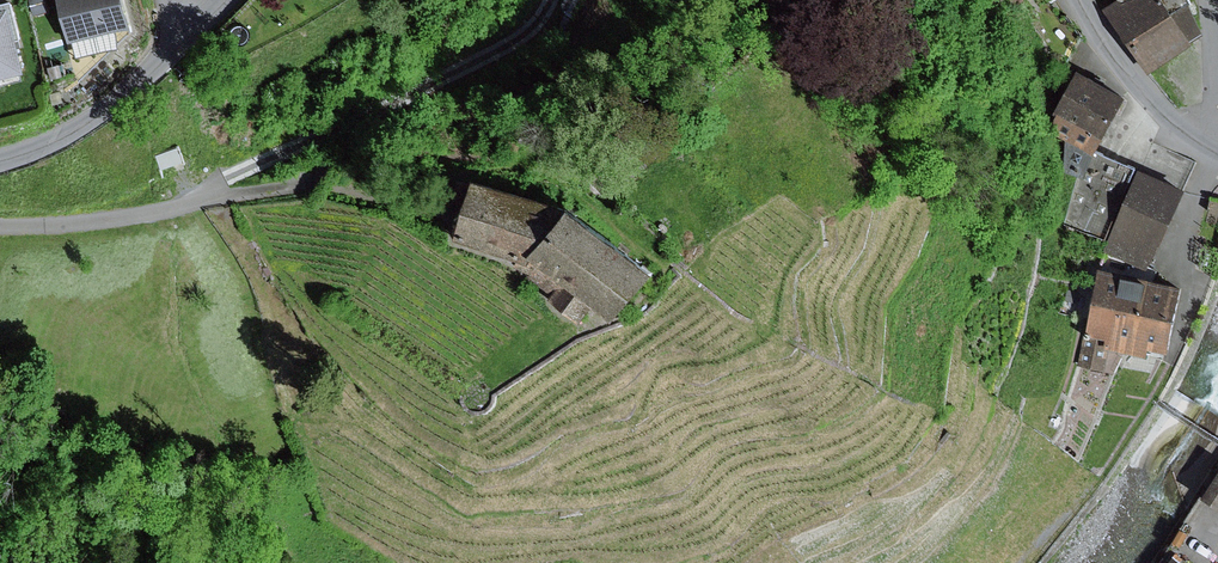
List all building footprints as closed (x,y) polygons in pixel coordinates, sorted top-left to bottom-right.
[(34,15),(49,12),(46,0),(31,0),(34,15)] [(70,42),(133,26),(126,0),(59,0),(70,42)] [(1107,8),(1149,69),(1207,30),(1193,0),(1120,0),(1107,8)] [(6,84),(4,75),(27,69),(10,4),(0,7),(0,86),(6,84)] [(1130,92),(1081,68),(1051,131),(1068,139),(1064,171),(1077,175),(1084,177),(1100,148),(1130,92)] [(178,147),(155,156),(161,170),(184,161),(178,147)] [(1139,164),(1100,148),(1084,177),(1077,175),(1066,222),(1107,237),(1139,164)] [(1187,186),(1142,167),(1106,252),(1150,268),(1164,243),(1184,193),(1187,186)] [(572,205),(475,179),(458,237),(519,256),(515,265),(557,289),(552,295),(582,317),(598,301),(615,313),(659,267),(572,205)] [(1150,268),(1106,252),(1098,300),(1180,313),(1186,282),(1156,277),(1157,270),(1150,268)] [(1079,292),(1068,290),(1066,301),(1077,303),(1079,292)] [(1180,313),(1098,300),(1092,336),(1085,335),(1080,365),(1109,370),(1112,348),(1151,354),(1153,345),(1174,348),(1180,313)] [(1206,496),(1217,504),(1217,476),(1206,496)] [(1175,554),(1168,562),(1186,562),(1175,554)]
